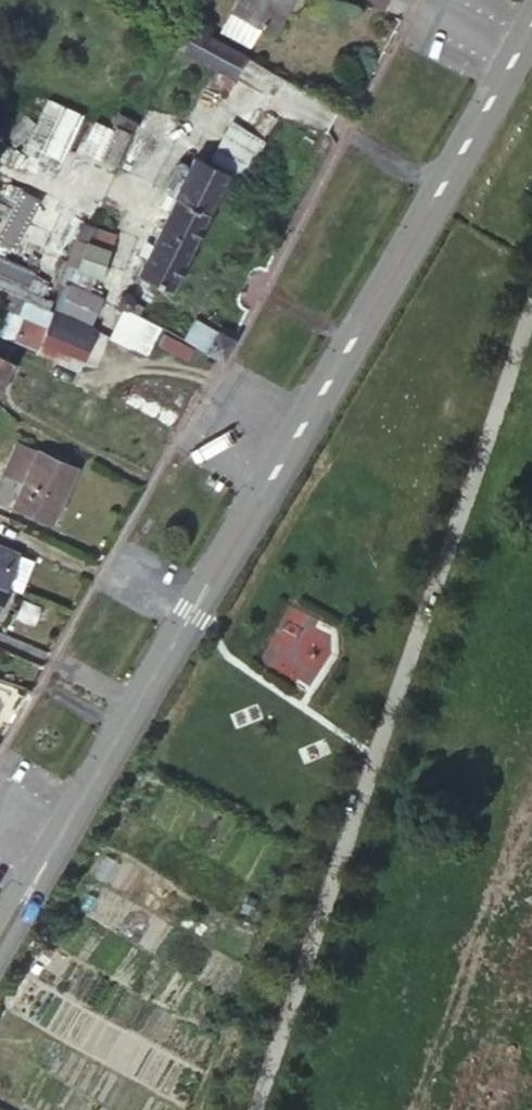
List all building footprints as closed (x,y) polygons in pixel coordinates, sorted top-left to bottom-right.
[(255,18),(228,0),(221,14),(247,29),(255,18)] [(228,0),(255,18),(269,28),(285,0),(229,0),(228,0)] [(236,54),(180,21),(166,45),(169,48),(223,77),(236,54)] [(223,143),(254,159),(264,139),(233,123),(223,143)] [(226,173),(194,158),(134,271),(165,287),(226,173)] [(105,225),(87,221),(79,260),(96,264),(105,225)] [(21,298),(33,274),(0,257),(0,287),(21,298)] [(54,305),(82,318),(97,292),(69,277),(54,305)] [(115,286),(111,292),(111,293),(111,297),(114,302),(116,306),(119,306),(122,306),(126,306),(128,304),(133,301),(134,297),(134,291),(131,285),(125,283),(119,283),(115,286)] [(31,342),(53,352),(73,363),(93,324),(82,318),(54,305),(50,303),(43,318),(31,342)] [(155,323),(126,306),(122,306),(119,306),(116,306),(104,331),(141,350),(155,323)] [(31,342),(43,318),(20,307),(7,331),(31,342)] [(192,311),(179,335),(189,341),(210,351),(225,352),(234,334),(192,311)] [(160,325),(153,337),(183,353),(189,341),(179,335),(160,325)] [(15,356),(0,348),(0,385),(15,356)] [(25,480),(44,447),(35,442),(16,474),(25,480)] [(80,467),(44,447),(25,480),(5,515),(42,535),(80,467)] [(1,590),(19,552),(0,543),(0,589),(1,590)] [(19,552),(1,590),(15,596),(33,559),(19,552)]
